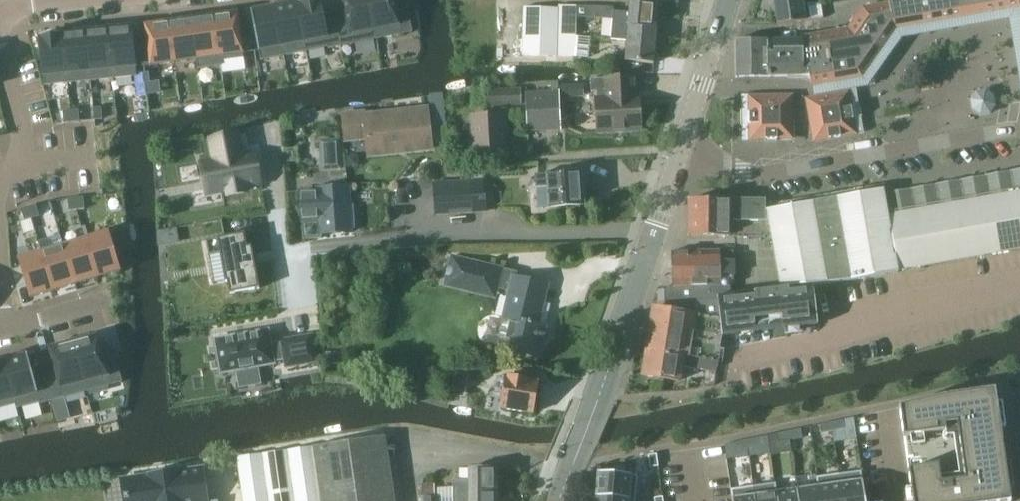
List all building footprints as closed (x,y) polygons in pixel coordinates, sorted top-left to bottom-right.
[(297,2),(307,51),(328,47),(329,48),(341,46),(336,21),(325,23),(321,0),(308,0),(297,2)] [(336,21),(341,46),(352,44),(377,39),(369,0),(344,0),(347,18),(336,21)] [(377,39),(396,35),(401,34),(413,32),(408,7),(396,9),(395,0),(369,0),(377,39)] [(558,36),(576,36),(577,17),(612,18),(612,23),(629,24),(629,23),(658,26),(661,2),(639,0),(631,0),(630,12),(614,11),(614,7),(577,6),(558,5),(558,9),(558,36)] [(776,25),(821,19),(819,6),(801,4),(800,0),(772,0),(776,25)] [(848,28),(818,33),(822,56),(826,81),(860,75),(894,27),(1013,5),(1019,4),(1018,0),(889,0),(889,2),(863,7),(848,28)] [(297,2),(275,6),(284,55),(307,51),(297,2)] [(275,6),(252,11),(259,50),(261,60),(284,55),(275,6)] [(576,36),(558,36),(558,9),(523,7),(522,55),(576,57),(576,36)] [(238,13),(215,16),(221,61),(222,61),(244,58),(244,57),(243,52),(251,51),(250,40),(242,41),(240,30),(239,18),(238,13)] [(215,16),(192,19),(198,59),(197,59),(198,69),(222,65),(222,61),(221,61),(215,16)] [(247,17),(239,18),(240,30),(248,28),(247,17)] [(192,19),(170,22),(175,62),(197,59),(198,59),(192,19)] [(150,53),(142,54),(144,65),(151,64),(152,65),(175,62),(170,22),(146,25),(147,31),(148,42),(150,53)] [(612,23),(611,40),(627,41),(626,49),(625,59),(626,59),(624,73),(641,73),(642,61),(655,62),(656,52),(658,26),(629,23),(629,24),(612,23)] [(132,26),(109,29),(114,78),(137,76),(132,26)] [(248,28),(240,30),(242,41),(250,40),(248,28)] [(109,29),(86,31),(91,81),(114,78),(109,29)] [(86,31),(63,33),(68,83),(91,81),(86,31)] [(147,31),(139,32),(141,43),(148,42),(147,31)] [(63,33),(40,36),(45,85),(68,83),(63,33)] [(803,74),(812,84),(826,81),(822,56),(818,33),(802,37),(801,39),(738,40),(735,40),(735,44),(735,59),(736,77),(789,75),(789,76),(803,74)] [(148,42),(141,43),(142,54),(150,53),(148,42)] [(591,91),(597,91),(597,97),(596,98),(597,130),(613,129),(615,131),(623,131),(625,129),(641,128),(641,123),(643,121),(643,113),(640,111),(640,105),(640,93),(635,93),(634,75),(591,77),(591,91)] [(536,81),(525,82),(525,92),(527,132),(558,130),(561,130),(560,110),(560,97),(560,91),(559,84),(559,81),(551,82),(551,91),(537,92),(536,81)] [(146,83),(138,84),(139,96),(147,95),(146,83)] [(567,84),(559,84),(560,91),(560,97),(568,97),(567,84)] [(521,88),(486,90),(487,107),(522,105),(521,88)] [(970,99),(972,109),(980,115),(990,113),(996,105),(994,95),(986,89),(976,91),(970,99)] [(848,92),(828,96),(835,137),(856,134),(848,92)] [(749,96),(750,139),(771,139),(771,96),(749,96)] [(792,96),(771,96),(771,139),(793,139),(792,96)] [(807,100),(814,141),(819,140),(835,137),(828,96),(807,100)] [(403,151),(430,148),(426,106),(365,113),(365,110),(343,113),(346,140),(367,138),(368,145),(402,141),(403,151)] [(102,107),(94,108),(95,120),(103,119),(102,107)] [(71,110),(72,122),(80,121),(79,109),(71,110)] [(63,111),(64,123),(72,122),(71,110),(63,111)] [(504,115),(473,117),(475,158),(506,156),(504,115)] [(215,161),(201,163),(207,194),(229,190),(230,195),(247,191),(246,186),(261,184),(255,154),(242,156),(237,134),(211,139),(215,161)] [(340,139),(320,140),(322,170),(342,169),(340,139)] [(1009,172),(1018,223),(1019,222),(1019,170),(1009,172)] [(585,203),(582,171),(537,174),(538,188),(550,187),(551,205),(585,203)] [(1009,172),(982,176),(991,227),(1018,223),(1009,172)] [(928,186),(942,262),(996,253),(1019,248),(1019,222),(1018,223),(991,227),(982,176),(928,186)] [(485,180),(471,181),(472,212),(487,211),(485,180)] [(434,183),(436,214),(472,212),(471,181),(434,183)] [(874,193),(821,202),(835,282),(838,281),(859,277),(888,272),(942,262),(928,186),(881,194),(880,192),(874,193)] [(349,188),(300,191),(303,240),(322,239),(322,234),(352,232),(351,229),(355,229),(355,216),(351,216),(349,188)] [(84,197),(76,198),(77,210),(85,209),(84,197)] [(76,198),(68,198),(69,210),(77,210),(76,198)] [(687,200),(687,236),(724,237),(762,237),(762,236),(771,238),(767,212),(762,212),(763,201),(725,200),(687,200)] [(821,202),(767,211),(767,212),(771,238),(781,290),(794,287),(812,285),(815,285),(835,282),(821,202)] [(37,204),(29,206),(32,218),(40,216),(37,204)] [(29,206),(21,209),(25,220),(32,218),(29,206)] [(109,232),(86,239),(98,277),(120,270),(109,232)] [(245,233),(206,240),(209,255),(214,283),(226,281),(226,282),(228,282),(230,294),(260,288),(252,246),(248,246),(245,233)] [(98,277),(86,239),(64,245),(76,284),(98,277)] [(64,245),(43,252),(54,290),(76,284),(64,245)] [(735,251),(673,255),(675,288),(721,286),(721,284),(736,284),(735,251)] [(54,290),(43,252),(20,259),(31,297),(54,290)] [(499,289),(509,291),(503,319),(509,321),(503,349),(539,357),(546,327),(539,325),(548,285),(515,278),(516,271),(452,255),(444,286),(497,300),(499,289)] [(667,289),(666,311),(667,311),(666,311),(721,320),(722,320),(719,297),(731,296),(729,286),(675,288),(667,289)] [(731,296),(719,297),(722,320),(723,331),(724,336),(736,335),(735,330),(755,328),(756,332),(785,329),(786,333),(803,331),(803,327),(818,325),(818,322),(814,286),(781,290),(731,296)] [(655,309),(648,352),(689,359),(689,358),(718,363),(723,331),(721,320),(666,311),(667,311),(666,311),(655,309)] [(269,330),(215,339),(221,373),(238,370),(239,375),(258,372),(257,367),(272,365),(272,363),(282,361),(283,369),(317,363),(312,335),(281,340),(281,341),(271,343),(269,330)] [(98,335),(74,341),(87,391),(123,382),(116,357),(105,360),(98,335)] [(56,372),(46,375),(52,401),(87,391),(74,341),(50,348),(56,372)] [(648,352),(644,377),(680,383),(682,368),(710,373),(717,369),(718,363),(689,358),(689,359),(648,352)] [(28,354),(5,360),(17,403),(16,403),(17,408),(39,402),(40,404),(52,401),(46,375),(35,378),(28,354)] [(0,361),(0,408),(16,403),(17,403),(5,360),(0,361)] [(505,378),(500,408),(523,412),(533,414),(538,383),(532,382),(534,374),(516,371),(515,379),(505,378)] [(913,500),(1011,500),(995,390),(946,397),(906,406),(900,407),(913,500)] [(843,420),(831,422),(833,430),(845,428),(843,420)] [(821,433),(833,430),(831,422),(820,425),(821,433)] [(801,429),(789,431),(791,439),(802,437),(801,429)] [(791,439),(789,431),(777,433),(779,441),(791,439)] [(243,500),(395,500),(386,436),(313,447),(236,458),(243,500)] [(747,440),(748,448),(760,445),(759,437),(747,440)] [(748,448),(747,440),(735,442),(737,450),(748,448)] [(657,453),(649,455),(651,467),(659,465),(657,454),(657,453)] [(126,500),(207,500),(203,468),(123,479),(126,500)] [(470,480),(454,480),(454,493),(500,492),(499,468),(470,468),(470,480)] [(599,471),(597,497),(637,500),(639,475),(599,471)] [(841,485),(839,475),(818,478),(819,488),(821,500),(843,500),(841,485)] [(843,500),(865,500),(862,482),(841,485),(843,500)] [(436,485),(424,485),(425,499),(437,498),(436,485)] [(755,497),(754,487),(733,490),(734,500),(756,500),(755,497)] [(799,500),(821,500),(819,488),(798,491),(799,500)] [(798,491),(777,494),(778,500),(799,500),(798,491)] [(454,493),(454,500),(500,500),(500,492),(454,493)]
